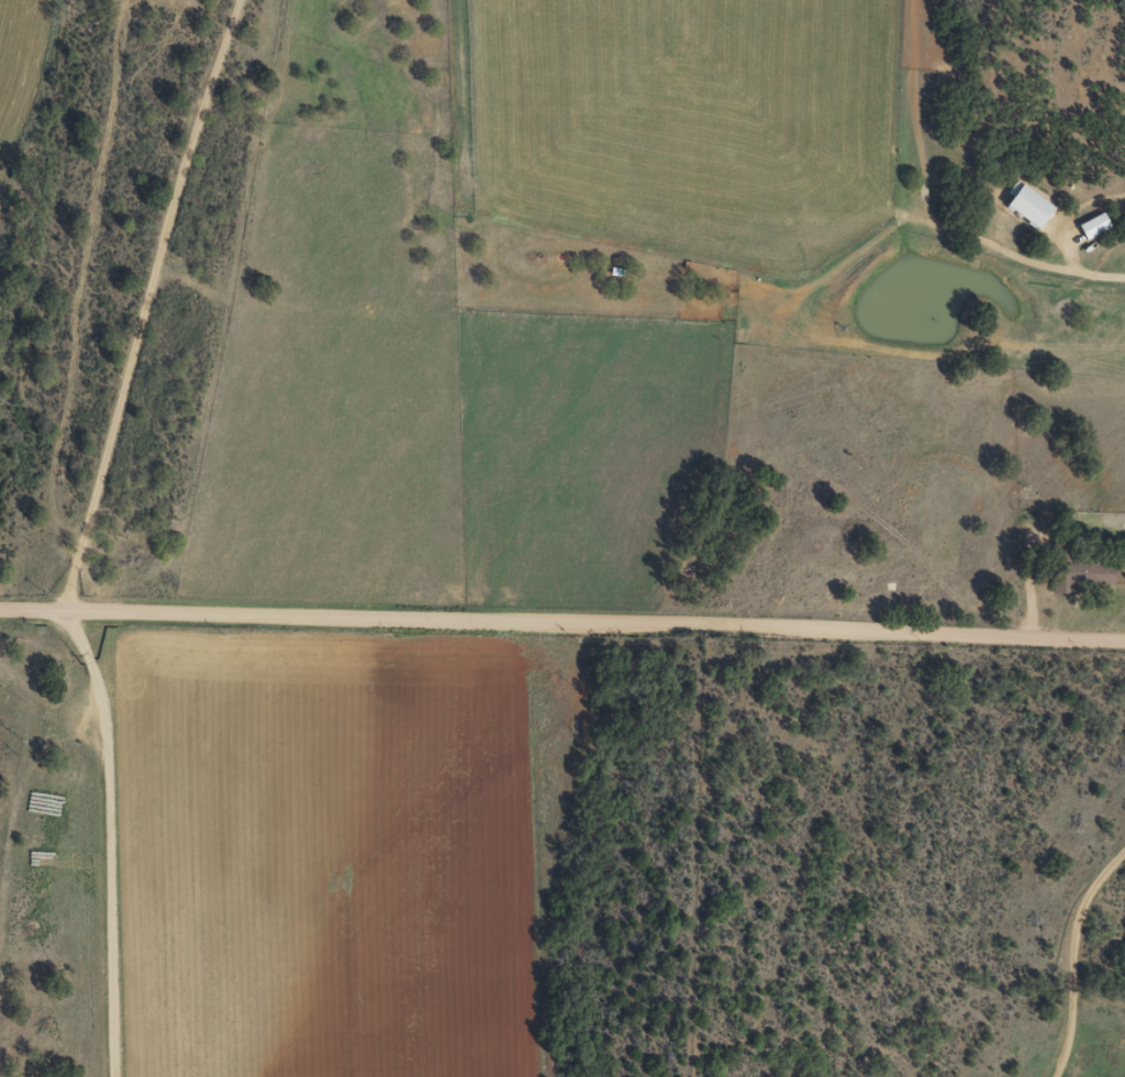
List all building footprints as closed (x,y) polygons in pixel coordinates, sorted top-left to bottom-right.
[(1007,193),(1012,197),(1006,207),(1041,230),(1057,207),(1016,180),(1007,193)]
